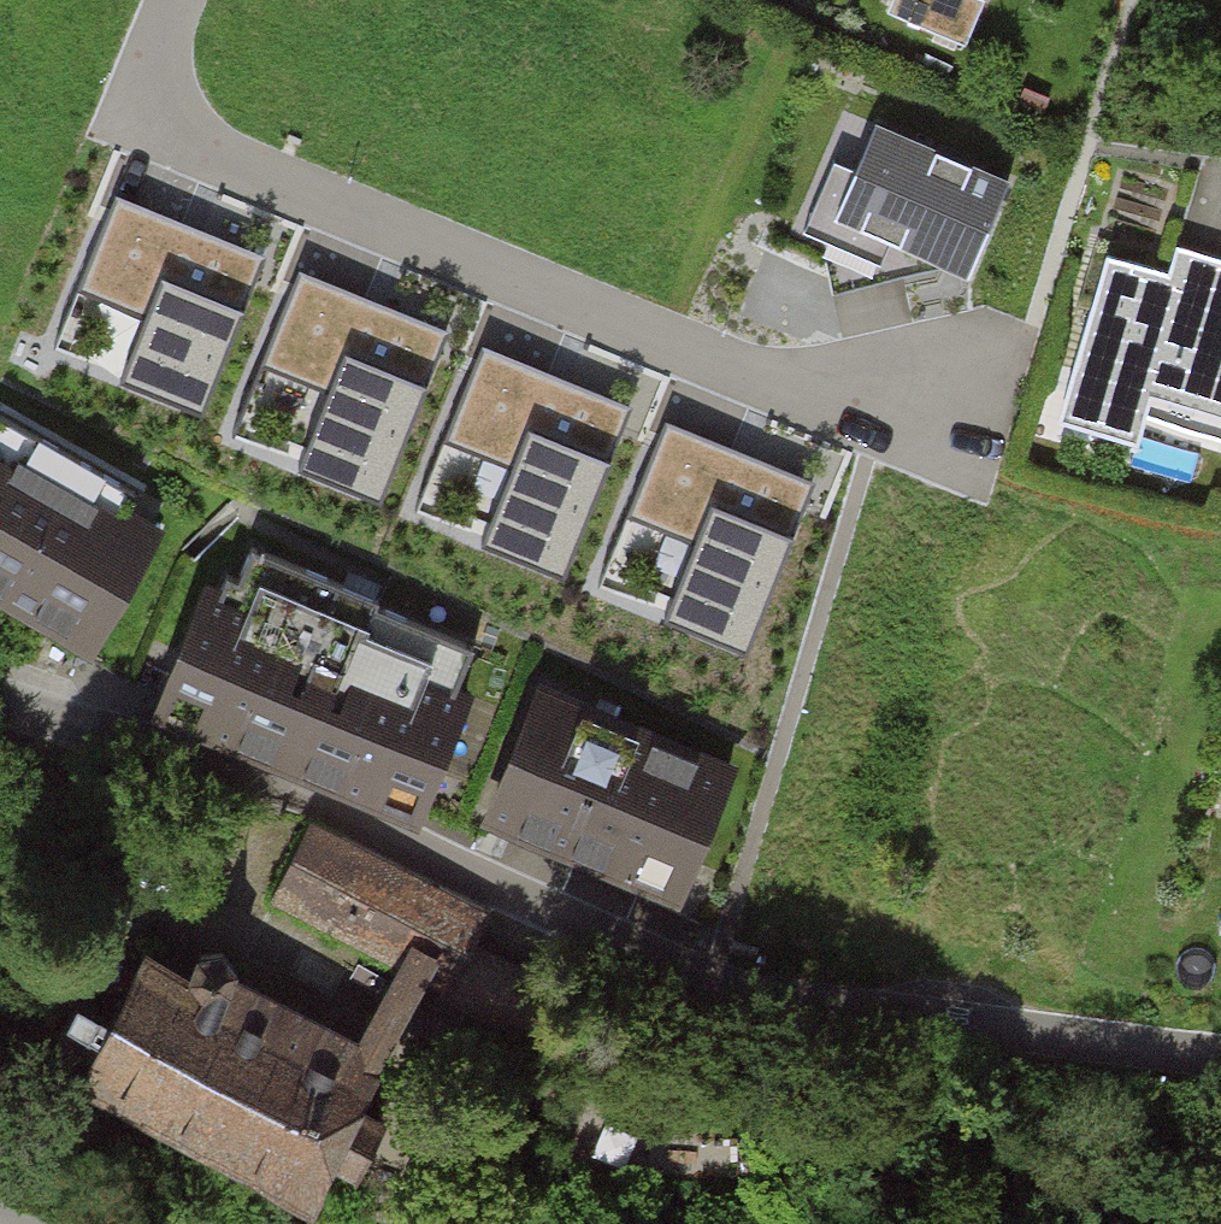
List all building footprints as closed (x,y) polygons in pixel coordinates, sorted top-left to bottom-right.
[(972,0),(897,0),(889,22),(967,53),(985,5),(972,0)] [(1013,193),(875,137),(859,181),(833,170),(803,242),(826,255),(834,304),(927,279),(972,297),(1013,193)] [(202,408),(258,270),(109,209),(77,287),(143,314),(118,374),(202,408)] [(1138,463),(1153,411),(1220,430),(1220,269),(1179,258),(1171,287),(1107,269),(1058,441),(1138,463)] [(380,495),(440,348),(292,287),(260,365),(326,392),(297,462),(380,495)] [(565,570),(625,423),(476,362),(444,439),(510,466),(482,536),(565,570)] [(163,527),(123,504),(135,483),(0,407),(0,594),(94,647),(163,527)] [(747,644),(808,497),(659,436),(627,513),(693,540),(664,610),(747,644)] [(165,697),(411,794),(473,638),(248,549),(229,595),(209,587),(165,697)] [(491,810),(683,885),(737,751),(544,675),(491,810)] [(422,976),(521,1029),(543,993),(466,953),(484,912),(342,836),(310,896),(410,946),(343,1065),(223,1000),(236,967),(222,953),(199,956),(187,980),(144,958),(113,1016),(75,997),(55,1043),(90,1060),(82,1074),(307,1191),(348,1107),(380,1125),(400,1090),(366,1074),(422,976)]
